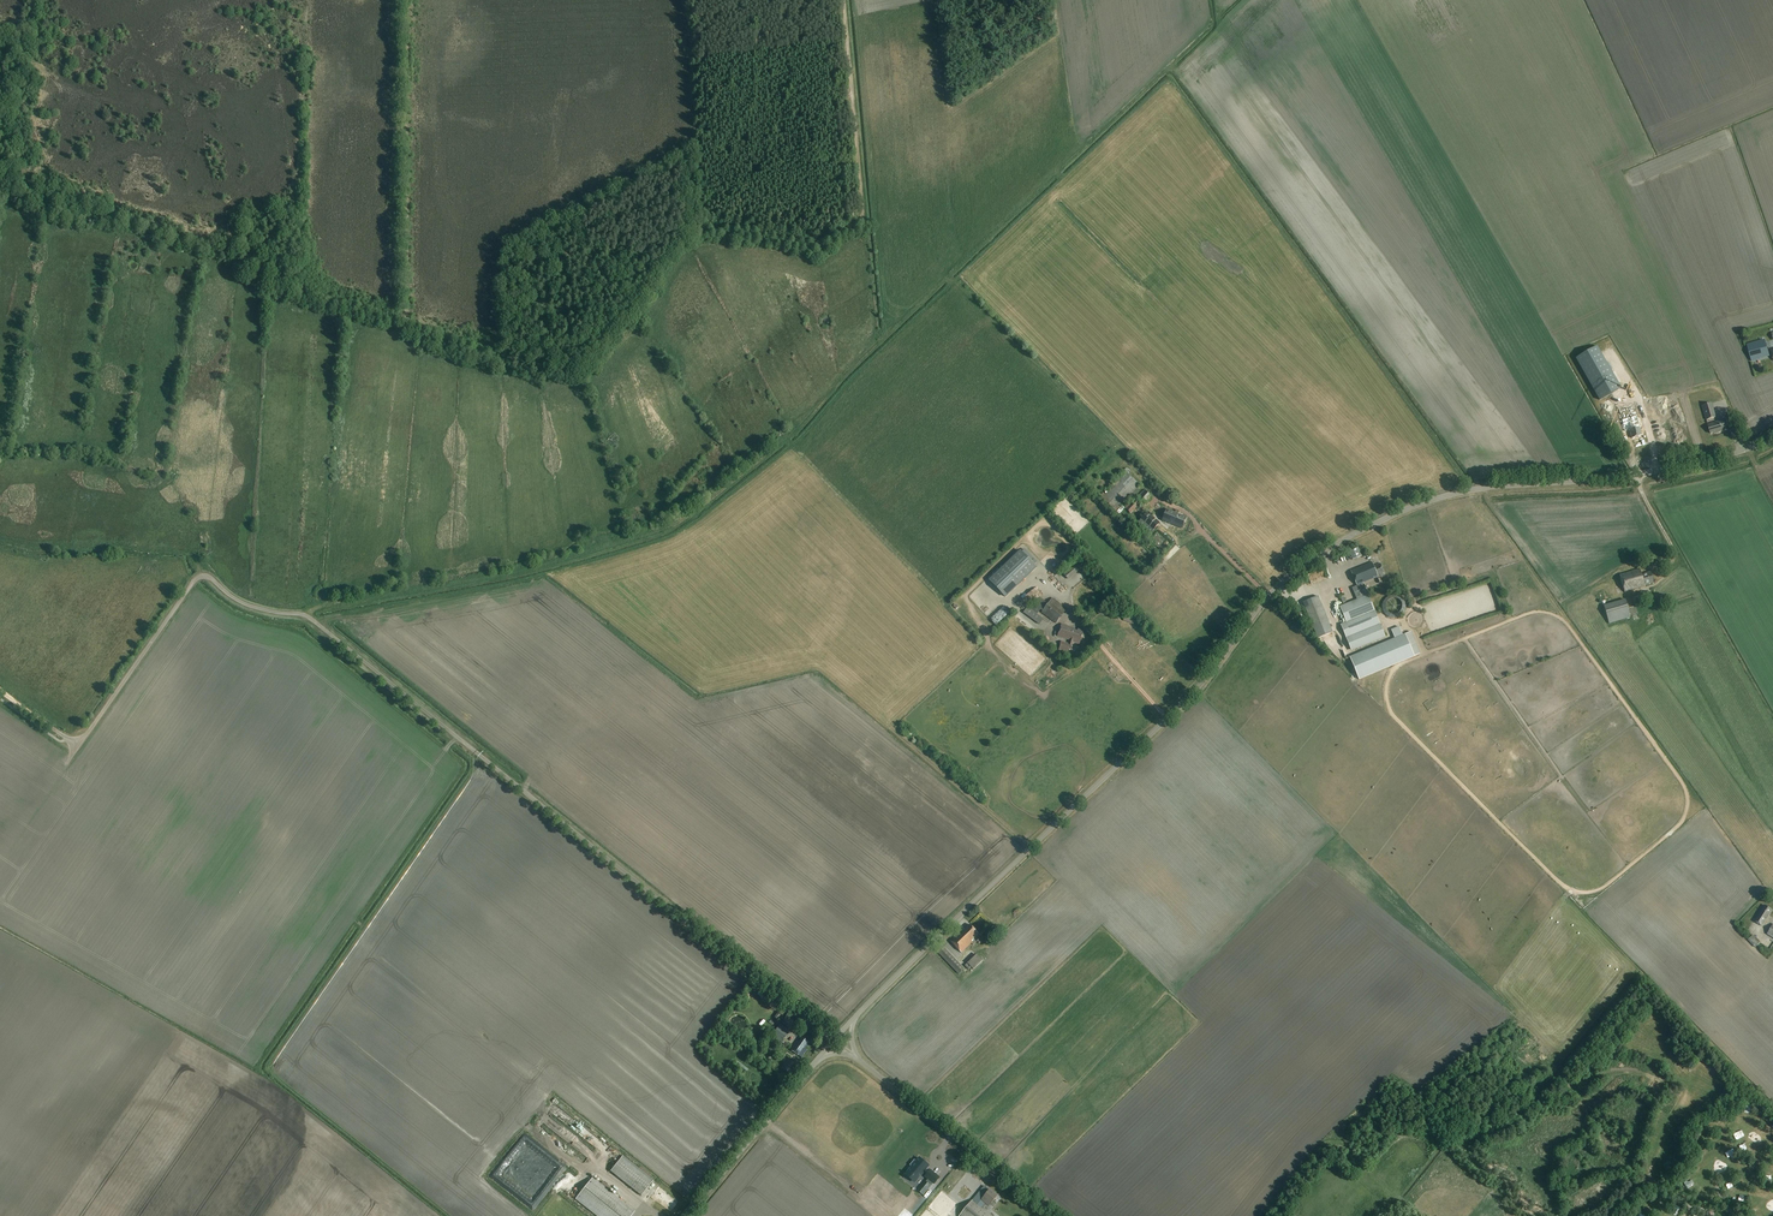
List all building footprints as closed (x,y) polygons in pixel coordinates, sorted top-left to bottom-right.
[(1748,348),(1751,359),(1769,354),(1766,343),(1748,348)] [(1597,347),(1576,359),(1584,372),(1597,396),(1600,400),(1621,388),(1597,347)] [(1768,355),(1750,360),(1752,366),(1770,362),(1768,355)] [(1641,436),(1639,427),(1637,423),(1663,415),(1660,404),(1640,410),(1638,403),(1622,407),(1624,413),(1619,414),(1624,432),(1630,430),(1632,438),(1641,436)] [(1710,404),(1703,406),(1707,420),(1715,418),(1710,404)] [(1726,430),(1723,421),(1707,425),(1710,434),(1717,432),(1718,433),(1726,430)] [(1117,511),(1140,485),(1127,473),(1103,499),(1117,511)] [(1142,505),(1152,495),(1147,491),(1137,501),(1142,505)] [(1126,509),(1131,514),(1139,504),(1135,500),(1126,509)] [(1182,528),(1187,518),(1167,510),(1163,521),(1182,528)] [(1150,535),(1160,524),(1147,512),(1137,523),(1150,535)] [(1164,522),(1163,526),(1183,533),(1185,529),(1164,522)] [(1349,550),(1353,560),(1362,556),(1358,546),(1349,550)] [(1021,550),(989,581),(1006,598),(1037,568),(1034,565),(1029,559),(1021,550)] [(1029,559),(1034,565),(1037,562),(1032,557),(1029,559)] [(1618,572),(1626,570),(1624,560),(1615,562),(1618,572)] [(1064,575),(1069,580),(1083,567),(1078,562),(1064,575)] [(1374,566),(1372,562),(1351,570),(1362,597),(1368,595),(1363,582),(1366,581),(1366,582),(1384,575),(1383,573),(1385,573),(1381,563),(1374,566)] [(1641,575),(1640,570),(1620,575),(1625,592),(1645,587),(1645,586),(1653,583),(1650,573),(1641,575)] [(1314,585),(1322,579),(1320,576),(1312,582),(1314,585)] [(1341,625),(1351,651),(1385,638),(1368,595),(1340,607),(1346,622),(1341,625)] [(1640,595),(1633,597),(1636,606),(1642,604),(1640,595)] [(1303,602),(1318,638),(1333,632),(1318,596),(1303,602)] [(1041,610),(1043,611),(1042,613),(1056,624),(1067,609),(1053,599),(1049,604),(1040,597),(1030,610),(1027,608),(1024,613),(1036,622),(1040,616),(1037,614),(1041,610)] [(1609,623),(1630,617),(1625,600),(1604,606),(1609,623)] [(1124,621),(1133,624),(1136,618),(1126,614),(1124,621)] [(1122,625),(1133,630),(1134,626),(1124,622),(1122,625)] [(1058,636),(1070,639),(1069,643),(1062,641),(1060,645),(1072,649),(1074,642),(1080,644),(1084,630),(1079,628),(1078,631),(1074,630),(1075,628),(1062,624),(1058,636)] [(1356,655),(1350,657),(1359,680),(1365,677),(1415,656),(1405,634),(1403,635),(1395,638),(1356,655)] [(1112,687),(1120,686),(1119,675),(1106,677),(1107,684),(1104,684),(1104,688),(1108,688),(1107,684),(1111,683),(1112,687)] [(1046,849),(1050,853),(1057,847),(1053,842),(1046,849)] [(1762,926),(1772,910),(1764,905),(1754,921),(1762,926)] [(964,930),(963,928),(950,941),(962,952),(971,943),(973,944),(976,941),(973,938),(978,933),(970,924),(964,930)] [(1753,949),(1755,947),(1761,942),(1754,935),(1748,940),(1753,945),(1751,947),(1753,949)] [(941,944),(936,949),(951,966),(959,974),(964,969),(944,947),(941,944)] [(968,964),(972,968),(974,970),(982,961),(975,954),(967,963),(968,964)] [(780,1024),(771,1036),(781,1043),(790,1031),(780,1024)] [(804,1049),(808,1043),(801,1038),(798,1043),(797,1042),(790,1051),(801,1058),(806,1051),(804,1049)] [(789,1059),(782,1069),(787,1072),(794,1062),(789,1059)] [(552,1116),(556,1106),(551,1104),(547,1113),(552,1116)] [(559,1111),(553,1119),(569,1129),(575,1121),(559,1111)] [(548,1119),(545,1125),(553,1130),(557,1125),(548,1119)] [(566,1141),(570,1135),(561,1128),(557,1134),(566,1141)] [(653,1181),(622,1156),(610,1172),(641,1196),(653,1181)] [(537,1157),(532,1165),(539,1169),(544,1162),(537,1157)] [(907,1174),(917,1181),(924,1172),(928,1174),(925,1177),(935,1184),(940,1178),(931,1170),(929,1172),(926,1170),(928,1167),(919,1160),(916,1163),(914,1161),(910,1166),(912,1168),(907,1174)] [(575,1199),(597,1215),(631,1215),(634,1212),(592,1179),(575,1199)] [(926,1215),(949,1215),(968,1192),(952,1180),(924,1215),(926,1215)] [(959,1215),(992,1215),(982,1208),(986,1204),(988,1206),(991,1203),(996,1197),(989,1190),(983,1197),(984,1197),(981,1200),(976,1196),(972,1200),(959,1215)]
